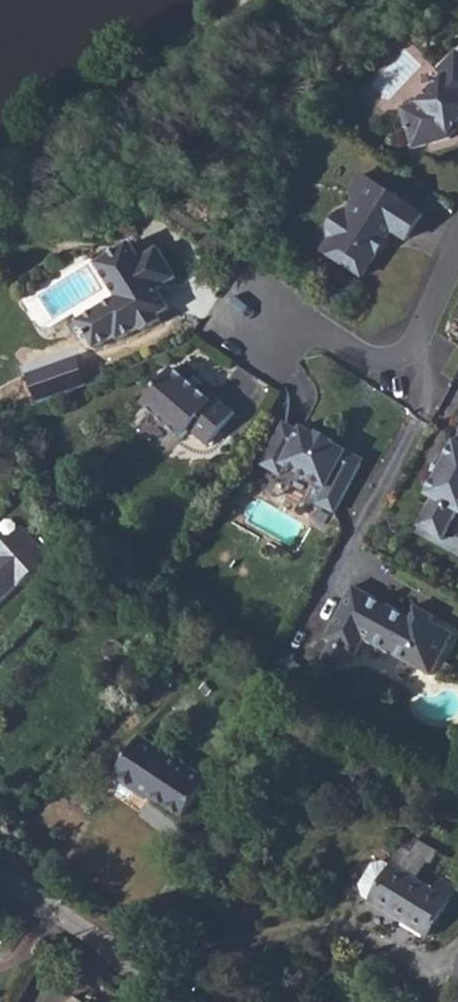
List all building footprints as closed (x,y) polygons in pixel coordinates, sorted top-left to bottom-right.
[(441,73),(447,78),(421,104),(404,109),(415,150),(453,140),(452,135),(457,128),(457,56),(441,73)] [(358,198),(364,202),(330,254),(363,277),(379,253),(378,249),(384,240),(388,239),(394,231),(408,241),(425,216),(365,175),(352,194),(358,198)] [(330,254),(364,202),(358,198),(323,250),(330,254)] [(379,253),(388,239),(384,240),(378,249),(379,253)] [(133,243),(98,264),(119,298),(121,302),(106,312),(103,307),(79,322),(96,349),(117,336),(120,341),(142,328),(144,332),(163,321),(160,317),(152,304),(156,289),(160,290),(179,279),(160,249),(143,259),(133,243)] [(152,304),(160,317),(172,310),(160,290),(156,289),(152,304)] [(121,302),(119,298),(103,307),(106,312),(121,302)] [(214,403),(174,368),(144,405),(183,439),(190,430),(209,446),(236,413),(218,398),(214,403)] [(285,423),(272,449),(287,457),(283,464),(287,466),(327,488),(319,504),(336,513),(362,465),(346,456),(348,452),(333,444),(335,441),(319,433),(318,435),(303,427),(301,432),(285,423)] [(446,458),(445,460),(447,461),(439,476),(437,475),(436,477),(426,495),(433,498),(418,526),(443,540),(457,513),(457,435),(446,458)] [(287,457),(272,449),(263,465),(282,475),(287,466),(283,464),(287,457)] [(445,460),(446,458),(441,456),(431,474),(436,477),(437,475),(439,476),(447,461),(445,460)] [(1,603),(52,558),(25,527),(0,549),(0,602),(1,603)] [(354,586),(325,639),(332,643),(350,652),(357,656),(365,639),(432,676),(455,634),(432,622),(413,612),(410,617),(354,586)] [(416,606),(413,612),(432,622),(435,616),(416,606)] [(183,664),(190,656),(175,643),(168,650),(183,664)] [(350,652),(332,643),(321,662),(339,672),(350,652)] [(185,817),(209,780),(142,737),(115,778),(139,793),(142,789),(185,817)] [(428,937),(457,889),(442,880),(435,891),(414,878),(425,860),(432,864),(439,853),(431,848),(431,849),(410,837),(392,866),(386,863),(374,865),(361,885),(365,897),(371,901),(371,902),(428,937)]
